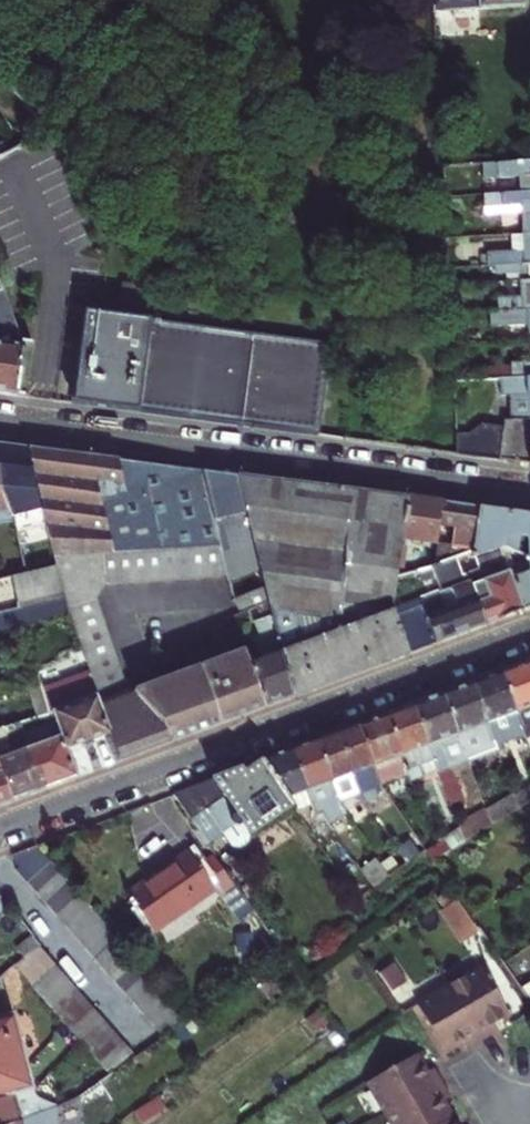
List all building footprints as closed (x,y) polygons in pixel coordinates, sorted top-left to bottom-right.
[(525,0),(436,0),(437,13),(525,8),(525,0)] [(522,192),(529,191),(529,161),(486,164),(488,179),(522,177),(522,192)] [(522,192),(485,193),(486,206),(522,205),(523,235),(529,235),(529,191),(522,192)] [(523,235),(524,250),(488,253),(488,266),(525,264),(529,264),(529,235),(523,235)] [(449,268),(449,277),(483,276),(483,273),(525,272),(525,264),(488,266),(449,268)] [(26,343),(27,337),(5,272),(0,273),(0,283),(2,289),(0,290),(0,314),(2,321),(0,322),(0,393),(18,395),(26,343)] [(526,281),(521,281),(522,295),(500,297),(499,301),(480,302),(481,312),(529,310),(529,281),(526,281)] [(481,312),(478,312),(480,326),(528,324),(529,340),(529,339),(529,310),(481,312)] [(138,410),(320,435),(331,346),(150,322),(84,313),(73,401),(138,410)] [(503,379),(529,377),(529,361),(513,362),(513,367),(496,368),(483,373),(483,379),(503,379)] [(529,419),(529,377),(503,379),(503,395),(513,395),(513,420),(529,419)] [(513,420),(507,420),(506,426),(501,460),(520,462),(521,453),(529,454),(529,419),(513,420)] [(457,454),(501,460),(506,426),(482,423),(468,433),(456,433),(457,454)] [(29,448),(0,444),(0,464),(4,489),(18,534),(49,526),(29,448)] [(126,494),(118,460),(29,448),(49,526),(55,549),(56,555),(105,551),(113,550),(102,500),(126,494)] [(521,453),(520,462),(529,463),(529,454),(521,453)] [(119,550),(134,549),(149,548),(164,546),(179,545),(193,544),(208,543),(223,541),(205,471),(118,460),(126,494),(102,500),(113,550),(119,550)] [(240,476),(205,471),(223,541),(231,574),(263,567),(240,476)] [(404,538),(409,498),(240,476),(263,567),(268,584),(271,600),(275,613),(296,697),(412,653),(399,617),(395,606),(400,568),(403,546),(404,538)] [(443,503),(409,498),(404,538),(438,542),(440,527),(443,503)] [(477,552),(482,508),(443,503),(440,527),(454,528),(453,542),(459,543),(457,558),(477,552)] [(510,512),(482,508),(477,552),(476,557),(503,548),(508,546),(510,512)] [(510,512),(508,546),(529,559),(529,515),(510,512)] [(56,555),(60,567),(70,607),(71,611),(74,622),(79,635),(81,642),(84,649),(88,663),(94,680),(116,673),(120,671),(127,680),(118,652),(113,639),(113,637),(109,625),(104,611),(99,597),(107,584),(122,583),(137,581),(152,580),(166,579),(181,578),(196,577),(211,576),(231,574),(223,541),(208,543),(193,544),(179,545),(164,546),(149,548),(134,549),(119,550),(113,550),(105,551),(56,555)] [(489,624),(526,611),(508,562),(503,548),(476,557),(480,570),(462,576),(456,558),(436,564),(445,591),(474,581),(489,624)] [(520,575),(517,567),(515,568),(512,561),(508,562),(526,611),(529,609),(529,572),(520,575)] [(25,623),(71,611),(70,607),(60,567),(29,575),(14,578),(22,607),(0,613),(0,630),(25,623)] [(412,653),(489,624),(474,581),(445,591),(447,596),(425,604),(426,607),(399,617),(412,653)] [(271,600),(268,584),(241,595),(246,610),(271,600)] [(296,697),(275,613),(258,620),(262,633),(256,635),(263,656),(250,660),(267,707),(296,697)] [(46,682),(56,711),(61,726),(65,737),(68,748),(89,741),(112,733),(95,683),(75,691),(62,695),(56,678),(53,679),(49,667),(54,666),(46,644),(34,647),(36,653),(46,682)] [(157,684),(136,692),(180,740),(200,733),(267,707),(250,660),(247,652),(157,684)] [(503,671),(517,710),(525,733),(527,737),(529,735),(529,661),(503,671)] [(121,759),(174,740),(171,732),(180,740),(136,692),(135,693),(131,679),(127,680),(120,671),(116,673),(94,680),(95,683),(112,733),(121,759)] [(503,671),(475,681),(500,748),(500,750),(507,748),(505,740),(509,739),(525,733),(517,710),(503,671)] [(500,748),(475,681),(445,693),(469,761),(471,767),(480,762),(478,756),(500,748)] [(33,686),(43,716),(56,711),(46,682),(33,686)] [(469,761),(445,693),(414,704),(435,760),(448,797),(456,794),(447,769),(469,761)] [(414,704),(387,714),(407,771),(410,779),(424,774),(421,765),(435,760),(414,704)] [(407,771),(387,714),(361,724),(383,786),(389,796),(398,793),(392,777),(407,771)] [(0,730),(0,756),(2,760),(14,756),(8,736),(25,730),(22,723),(0,730)] [(360,795),(383,786),(361,724),(337,732),(360,795)] [(27,737),(32,749),(65,737),(61,726),(27,737)] [(337,732),(315,741),(339,803),(360,795),(337,732)] [(65,737),(32,749),(47,790),(79,778),(68,748),(65,737)] [(339,803),(315,741),(291,750),(311,806),(315,818),(322,816),(329,825),(346,818),(344,815),(339,803)] [(14,756),(2,760),(16,801),(47,790),(32,749),(14,756)] [(291,750),(265,759),(293,806),(297,811),(311,806),(291,750)] [(16,801),(2,760),(0,756),(0,807),(16,801)] [(213,816),(223,831),(232,826),(239,827),(245,824),(253,834),(293,806),(265,759),(248,772),(243,768),(175,793),(198,826),(213,816)] [(515,796),(487,812),(492,826),(520,810),(515,796)] [(322,816),(315,818),(327,837),(334,832),(329,825),(322,816)] [(461,832),(444,843),(449,853),(465,843),(461,832)] [(427,854),(433,863),(449,853),(444,843),(427,854)] [(15,870),(168,1037),(192,1020),(36,846),(11,856),(20,866),(15,870)] [(386,878),(370,854),(355,864),(372,888),(386,878)] [(191,857),(131,898),(134,904),(130,906),(134,913),(138,910),(156,936),(220,896),(223,900),(236,892),(216,862),(201,871),(191,857)] [(449,891),(433,902),(460,946),(477,935),(449,891)] [(18,967),(114,1072),(137,1051),(42,948),(18,967)] [(520,956),(507,964),(526,989),(529,987),(529,972),(520,956)] [(483,967),(449,987),(482,1044),(497,1036),(492,1028),(511,1017),(483,967)] [(397,969),(382,979),(395,999),(410,989),(397,969)] [(19,1096),(36,1091),(16,1016),(12,1018),(2,981),(0,982),(0,1101),(19,1096)] [(482,1044),(449,987),(417,1005),(422,1014),(446,1056),(464,1045),(468,1052),(482,1044)] [(389,1114),(445,1082),(437,1068),(430,1072),(420,1054),(371,1083),(389,1114)] [(394,1123),(444,1123),(456,1117),(447,1101),(453,1097),(445,1082),(389,1114),(394,1123)] [(26,1121),(19,1096),(0,1101),(0,1123),(17,1123),(26,1121)] [(55,1110),(26,1121),(17,1123),(56,1123),(55,1110)]
